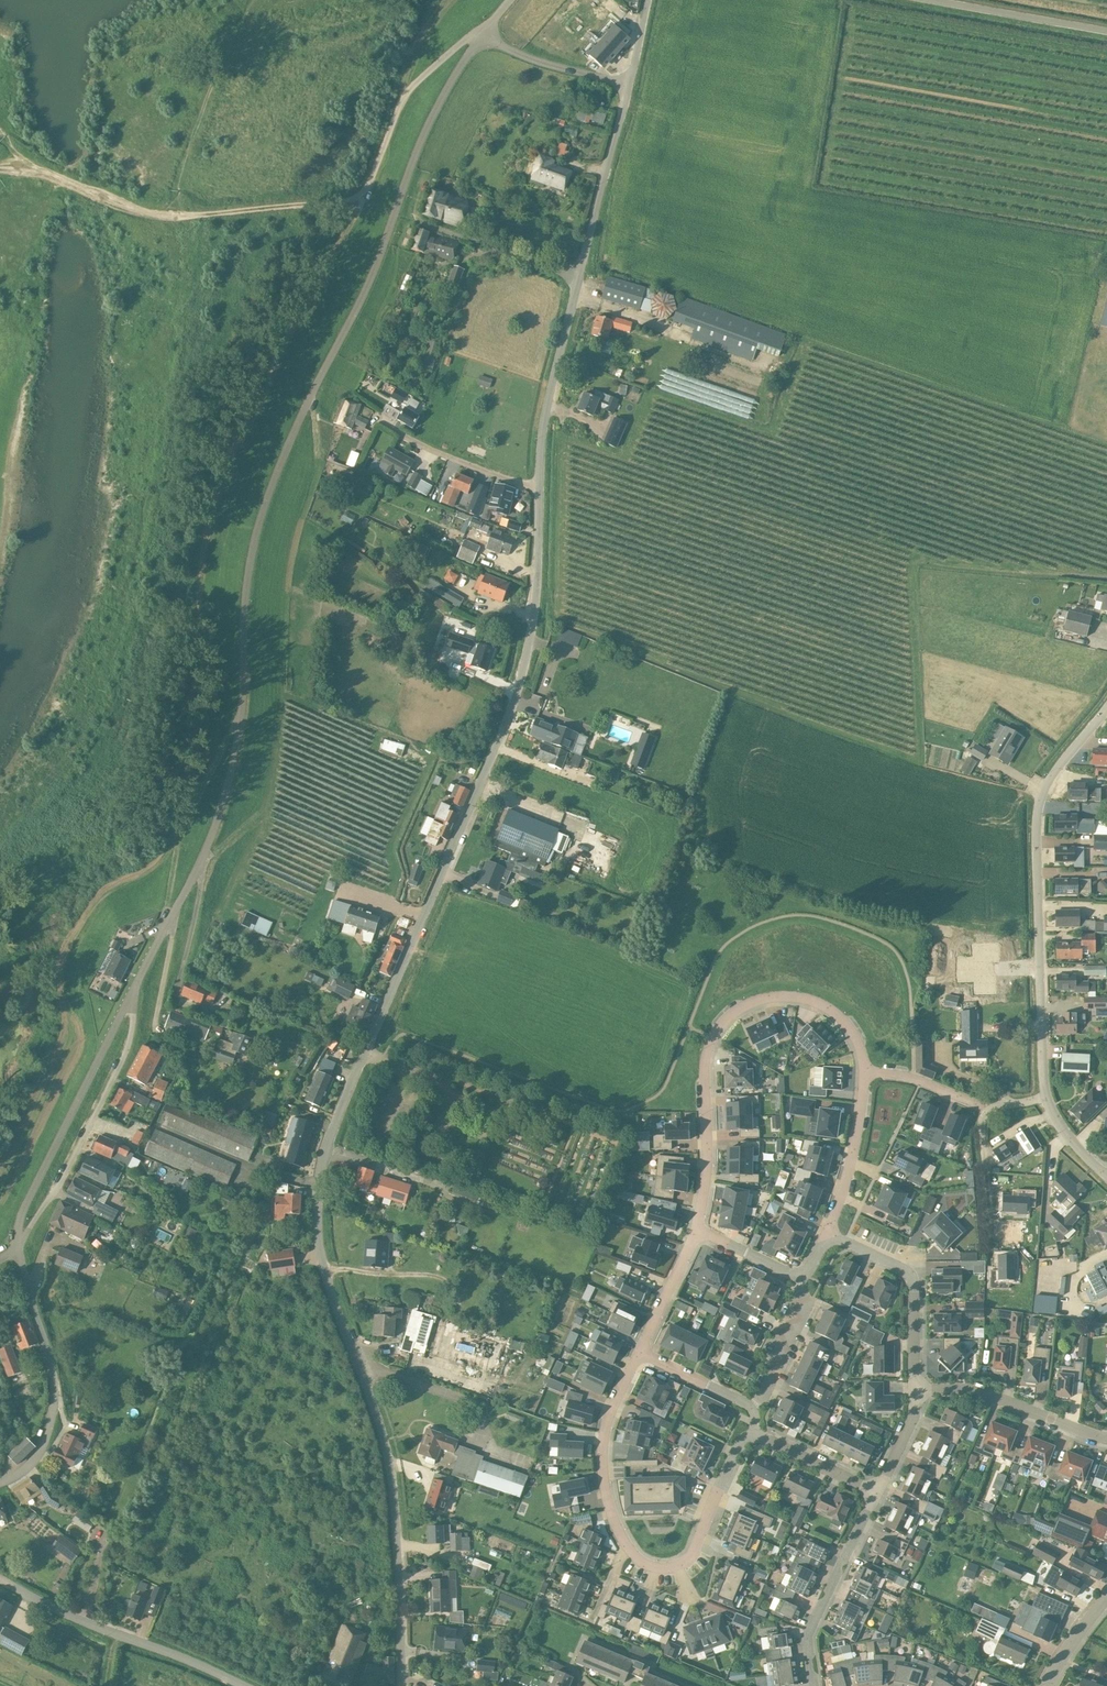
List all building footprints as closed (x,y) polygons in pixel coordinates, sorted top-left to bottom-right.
[(609,29),(605,25),(600,30),(604,34),(587,54),(602,67),(628,39),(613,25),(609,29)] [(717,61),(705,59),(701,79),(714,81),(717,61)] [(582,108),(579,120),(588,123),(592,111),(582,108)] [(595,112),(592,119),(603,123),(606,115),(595,112)] [(560,141),(555,156),(567,161),(570,152),(564,150),(566,143),(560,141)] [(553,160),(540,155),(530,182),(543,186),(544,186),(561,192),(570,168),(552,162),(553,160)] [(443,193),(432,191),(424,214),(435,218),(458,226),(463,222),(465,223),(470,208),(468,207),(468,200),(452,195),(451,195),(443,193)] [(429,233),(418,230),(412,249),(424,252),(451,261),(453,260),(457,261),(458,258),(455,257),(459,245),(458,241),(430,232),(429,233)] [(465,270),(454,266),(448,283),(459,287),(465,270)] [(657,291),(608,277),(601,299),(640,310),(640,309),(651,313),(652,309),(654,316),(667,320),(677,310),(674,297),(660,293),(655,299),(657,291)] [(787,335),(682,297),(673,321),(695,329),(692,338),(753,360),(756,350),(778,358),(787,335)] [(611,321),(597,317),(592,335),(608,339),(611,327),(618,329),(620,319),(612,317),(611,321)] [(440,344),(433,342),(428,362),(425,361),(423,368),(432,370),(440,344)] [(480,376),(477,385),(490,390),(493,380),(480,376)] [(403,410),(409,392),(396,387),(390,405),(403,410)] [(619,400),(596,391),(593,397),(584,394),(578,410),(593,416),(597,406),(604,409),(604,410),(613,414),(619,400)] [(420,403),(411,398),(398,420),(413,429),(420,417),(414,414),(420,403)] [(353,402),(343,399),(333,422),(352,429),(354,424),(365,429),(369,421),(357,415),(361,404),(354,400),(353,402)] [(626,423),(614,418),(603,442),(616,447),(626,423)] [(341,451),(334,448),(330,462),(337,464),(341,451)] [(414,462),(390,448),(382,462),(389,466),(385,473),(392,477),(396,470),(406,475),(414,462)] [(407,486),(415,490),(423,477),(414,472),(407,486)] [(474,481),(457,474),(452,486),(449,485),(442,502),(454,507),(461,491),(469,494),(474,481)] [(346,477),(343,483),(350,486),(352,480),(346,477)] [(488,488),(478,484),(468,511),(478,515),(488,488)] [(489,509),(507,514),(513,488),(496,484),(489,509)] [(491,538),(493,532),(489,531),(490,527),(482,524),(482,522),(472,518),(473,517),(458,511),(456,517),(470,522),(469,526),(487,533),(486,536),(491,538)] [(365,516),(360,528),(365,530),(370,518),(365,516)] [(521,524),(509,520),(507,527),(519,530),(521,524)] [(493,532),(491,538),(487,549),(500,554),(500,552),(508,555),(515,538),(493,530),(493,532)] [(481,546),(465,539),(457,558),(473,565),(481,546)] [(451,569),(445,579),(456,585),(461,576),(451,569)] [(486,576),(480,574),(474,590),(480,592),(479,593),(502,603),(509,584),(486,575),(486,576)] [(465,599),(430,578),(425,587),(453,604),(453,605),(459,609),(465,599)] [(433,596),(421,589),(417,597),(429,604),(433,596)] [(1098,594),(1096,601),(1103,603),(1101,611),(1106,612),(1106,596),(1105,596),(1098,594)] [(453,606),(436,597),(432,605),(448,614),(453,606)] [(1059,609),(1057,614),(1060,614),(1058,623),(1065,625),(1068,612),(1059,609)] [(1092,617),(1069,611),(1068,612),(1065,625),(1064,631),(1087,637),(1092,617)] [(473,642),(456,636),(452,649),(469,654),(470,651),(476,654),(472,666),(487,671),(494,650),(479,645),(478,647),(472,645),(473,642)] [(558,727),(537,719),(531,735),(551,743),(571,750),(577,734),(558,727)] [(1006,729),(1001,726),(997,733),(1002,736),(991,755),(1007,764),(1012,756),(1011,755),(1021,737),(1006,728),(1006,729)] [(643,733),(631,764),(643,769),(655,738),(643,733)] [(385,738),(381,749),(400,755),(404,744),(385,738)] [(568,753),(542,743),(536,758),(549,763),(548,764),(561,769),(568,753)] [(989,752),(976,744),(970,754),(983,761),(989,752)] [(1093,749),(1092,764),(1106,765),(1106,750),(1093,749)] [(574,755),(570,766),(578,769),(582,758),(574,755)] [(978,762),(968,756),(960,770),(970,776),(978,762)] [(613,770),(610,778),(617,781),(621,773),(613,770)] [(1097,803),(1104,803),(1106,803),(1106,791),(1106,789),(1096,789),(1096,788),(1087,788),(1087,784),(1068,784),(1068,798),(1087,799),(1087,797),(1095,797),(1095,802),(1097,802),(1097,803)] [(463,808),(470,791),(469,790),(469,788),(464,786),(463,788),(460,786),(453,804),(463,808)] [(435,820),(453,828),(459,816),(449,811),(451,805),(443,802),(435,820)] [(511,853),(508,862),(501,859),(498,866),(488,862),(484,871),(486,872),(480,884),(497,891),(500,883),(506,885),(514,864),(535,872),(538,864),(545,867),(552,850),(562,854),(569,837),(558,833),(560,830),(509,809),(494,846),(511,853)] [(1077,815),(1055,816),(1055,831),(1077,830),(1077,834),(1094,834),(1094,821),(1094,818),(1077,818),(1077,815)] [(453,828),(435,820),(433,822),(436,823),(427,842),(436,846),(440,837),(447,841),(453,828)] [(1094,836),(1094,851),(1106,851),(1106,836),(1094,836)] [(1074,862),(1074,867),(1084,867),(1084,860),(1088,860),(1088,847),(1056,848),(1056,862),(1074,862)] [(419,883),(424,867),(415,864),(409,880),(410,880),(409,884),(417,887),(418,883),(419,883)] [(329,880),(326,888),(334,891),(337,883),(329,880)] [(1091,880),(1056,880),(1056,895),(1091,894),(1091,880)] [(497,901),(511,907),(511,906),(517,909),(521,900),(515,897),(515,896),(501,890),(497,901)] [(363,941),(371,944),(380,916),(352,907),(335,901),(333,909),(329,919),(344,924),(342,932),(354,937),(357,928),(363,930),(363,941)] [(242,925),(254,930),(261,916),(249,910),(242,925)] [(1079,911),(1056,911),(1056,927),(1079,926),(1079,931),(1095,930),(1096,930),(1096,922),(1096,920),(1079,920),(1079,911)] [(261,917),(255,930),(262,934),(268,921),(261,917)] [(399,918),(396,923),(400,924),(405,927),(409,919),(403,917),(402,919),(399,918)] [(405,938),(393,933),(390,941),(389,941),(385,951),(388,952),(380,972),(391,977),(404,947),(401,946),(405,938)] [(1096,953),(1095,934),(1082,934),(1082,943),(1056,944),(1057,959),(1082,958),(1082,955),(1089,954),(1089,953),(1096,953)] [(115,941),(113,939),(109,946),(112,948),(111,948),(118,952),(122,944),(116,940),(115,941)] [(973,958),(958,959),(958,970),(989,969),(988,962),(998,962),(997,944),(973,945),(973,958)] [(295,955),(297,951),(298,949),(292,946),(291,948),(289,953),(295,955)] [(130,960),(116,953),(105,975),(119,982),(130,960)] [(1084,966),(1084,975),(1106,975),(1106,972),(1106,966),(1084,966)] [(989,969),(958,970),(958,981),(974,981),(975,994),(995,993),(994,975),(989,975),(989,969)] [(310,971),(306,979),(322,987),(326,979),(310,971)] [(926,974),(925,974),(925,978),(924,990),(935,990),(936,975),(926,974)] [(356,986),(334,975),(327,989),(340,995),(340,997),(349,1001),(356,986)] [(1075,982),(1075,975),(1057,975),(1057,990),(1075,990),(1075,992),(1096,992),(1096,982),(1075,982)] [(217,994),(188,981),(182,995),(201,1003),(203,1000),(213,1004),(217,994)] [(959,998),(948,995),(946,1004),(957,1007),(959,998)] [(1084,998),(1084,1010),(1096,1010),(1096,1017),(1106,1017),(1106,998),(1084,998)] [(377,1006),(363,999),(359,1008),(353,1006),(346,1021),(367,1030),(377,1006)] [(211,1027),(171,1011),(165,1027),(186,1036),(187,1033),(205,1040),(211,1027)] [(962,1012),(963,1041),(960,1042),(960,1059),(987,1058),(987,1041),(977,1041),(977,1011),(962,1012)] [(227,1016),(218,1013),(214,1024),(217,1026),(223,1028),(227,1016)] [(1085,1024),(1085,1014),(1062,1015),(1062,1018),(1057,1019),(1057,1021),(1056,1021),(1055,1024),(1054,1026),(1054,1029),(1055,1031),(1057,1031),(1057,1034),(1076,1033),(1076,1024),(1085,1024)] [(770,1019),(747,1030),(754,1045),(777,1035),(779,1041),(790,1036),(784,1024),(774,1028),(770,1019)] [(808,1024),(797,1036),(800,1038),(797,1041),(809,1052),(814,1046),(823,1055),(830,1048),(832,1049),(837,1044),(835,1043),(837,1042),(818,1024),(813,1029),(808,1024)] [(217,1026),(215,1031),(221,1034),(223,1028),(217,1026)] [(253,1040),(232,1031),(228,1042),(220,1039),(212,1057),(233,1065),(238,1052),(246,1055),(253,1040)] [(162,1054),(143,1045),(127,1076),(145,1085),(162,1054)] [(273,1050),(271,1058),(280,1060),(282,1053),(273,1050)] [(1089,1055),(1063,1054),(1062,1072),(1088,1074),(1089,1055)] [(336,1064),(321,1057),(310,1075),(307,1081),(311,1083),(315,1074),(316,1074),(317,1072),(318,1072),(306,1101),(322,1107),(334,1079),(330,1077),(336,1064)] [(755,1075),(755,1066),(740,1058),(735,1058),(735,1072),(730,1072),(730,1075),(727,1075),(727,1086),(730,1086),(730,1089),(737,1088),(740,1091),(743,1088),(753,1088),(753,1078),(755,1075)] [(928,1060),(916,1060),(916,1073),(933,1080),(938,1068),(928,1064),(928,1060)] [(815,1067),(814,1087),(823,1088),(824,1068),(815,1067)] [(842,1069),(824,1068),(823,1088),(814,1087),(809,1087),(809,1097),(826,1098),(827,1090),(841,1091),(842,1069)] [(156,1086),(152,1097),(161,1101),(166,1090),(156,1086)] [(126,1091),(119,1088),(110,1104),(128,1114),(134,1102),(135,1103),(135,1102),(147,1109),(147,1108),(156,1113),(160,1106),(128,1089),(126,1091)] [(1106,1102),(1093,1088),(1070,1111),(1084,1124),(1106,1102)] [(728,1118),(752,1117),(751,1105),(758,1104),(758,1096),(742,1097),(743,1104),(727,1105),(727,1106),(726,1106),(726,1113),(727,1113),(728,1118)] [(815,1102),(793,1099),(791,1114),(812,1117),(811,1122),(819,1123),(817,1136),(836,1138),(837,1129),(839,1129),(840,1123),(838,1123),(840,1113),(821,1111),(814,1110),(815,1102)] [(441,1107),(434,1104),(426,1124),(433,1127),(441,1107)] [(920,1138),(932,1143),(937,1129),(930,1126),(937,1110),(923,1104),(922,1106),(921,1105),(918,1113),(919,1113),(915,1125),(924,1128),(920,1138)] [(159,1123),(249,1162),(260,1135),(167,1105),(159,1123)] [(937,1129),(932,1143),(939,1146),(941,1141),(955,1146),(965,1121),(959,1119),(960,1117),(953,1114),(952,1116),(951,1115),(944,1131),(937,1129)] [(752,1130),(752,1117),(728,1118),(728,1123),(727,1123),(727,1130),(728,1130),(728,1131),(744,1131),(744,1138),(760,1137),(759,1129),(752,1130)] [(316,1125),(294,1118),(293,1119),(288,1135),(289,1137),(287,1142),(288,1144),(291,1145),(286,1163),(303,1168),(316,1125)] [(666,1135),(654,1135),(654,1149),(672,1149),(672,1140),(689,1140),(689,1137),(691,1137),(691,1128),(689,1128),(689,1125),(681,1125),(681,1123),(674,1123),(674,1125),(666,1125),(666,1135)] [(1010,1139),(993,1150),(1001,1163),(1018,1153),(1015,1148),(1021,1144),(1028,1155),(1033,1151),(1035,1154),(1042,1150),(1040,1147),(1029,1128),(1010,1140),(1010,1139)] [(237,1165),(155,1129),(144,1154),(226,1190),(237,1165)] [(132,1142),(138,1145),(144,1133),(138,1130),(132,1142)] [(131,1149),(117,1143),(100,1136),(94,1151),(111,1159),(114,1151),(127,1157),(131,1149)] [(807,1159),(830,1164),(831,1164),(833,1159),(831,1158),(833,1153),(818,1150),(820,1143),(805,1140),(802,1151),(809,1153),(807,1159)] [(635,1141),(632,1150),(649,1150),(649,1141),(635,1141)] [(728,1156),(728,1161),(752,1162),(752,1155),(759,1155),(760,1142),(740,1141),(740,1142),(744,1142),(744,1149),(728,1149),(728,1150),(727,1150),(727,1156),(728,1156)] [(898,1155),(895,1161),(897,1162),(895,1166),(911,1174),(908,1180),(921,1187),(925,1180),(921,1178),(927,1163),(902,1151),(900,1156),(898,1155)] [(631,1152),(627,1163),(633,1166),(637,1155),(631,1152)] [(659,1155),(657,1176),(688,1180),(689,1174),(690,1174),(691,1168),(689,1167),(689,1166),(677,1165),(678,1158),(674,1157),(659,1155)] [(115,1170),(89,1157),(82,1172),(107,1185),(115,1170)] [(830,1164),(807,1159),(804,1170),(797,1168),(796,1174),(810,1179),(812,1173),(827,1177),(830,1164)] [(752,1162),(728,1161),(728,1167),(726,1167),(726,1174),(728,1174),(728,1175),(743,1175),(743,1182),(740,1182),(740,1183),(759,1183),(759,1175),(752,1175),(752,1162)] [(375,1172),(360,1167),(354,1186),(369,1191),(377,1193),(376,1195),(405,1205),(412,1185),(382,1176),(379,1185),(371,1182),(375,1172)] [(781,1171),(778,1178),(786,1181),(789,1174),(781,1171)] [(973,1172),(965,1173),(966,1183),(974,1182),(973,1172)] [(800,1184),(796,1194),(818,1202),(822,1191),(808,1186),(810,1180),(810,1179),(796,1174),(795,1175),(793,1181),(800,1184)] [(1050,1206),(1055,1211),(1061,1216),(1067,1209),(1073,1203),(1073,1204),(1086,1190),(1079,1184),(1077,1187),(1063,1174),(1054,1184),(1051,1187),(1056,1192),(1053,1195),(1057,1199),(1050,1206)] [(688,1180),(657,1176),(654,1197),(670,1199),(671,1192),(686,1193),(686,1192),(688,1192),(689,1186),(687,1185),(688,1180)] [(76,1178),(68,1194),(91,1206),(95,1199),(99,1190),(76,1178)] [(881,1196),(902,1206),(906,1196),(913,1199),(916,1192),(902,1186),(900,1191),(886,1185),(881,1196)] [(749,1192),(727,1188),(725,1201),(746,1205),(749,1192)] [(974,1189),(967,1190),(968,1206),(969,1206),(975,1200),(974,1189)] [(1003,1195),(1002,1213),(1017,1213),(1017,1215),(1028,1215),(1028,1207),(1037,1208),(1038,1191),(1013,1189),(1013,1196),(1003,1195)] [(241,1203),(223,1194),(219,1200),(238,1210),(244,1212),(247,1207),(241,1204),(241,1203)] [(301,1195),(277,1194),(276,1220),(285,1220),(285,1214),(300,1215),(300,1213),(302,1212),(303,1207),(301,1206),(301,1195)] [(796,1194),(792,1205),(785,1202),(783,1208),(797,1215),(799,1209),(814,1214),(814,1213),(816,1213),(818,1208),(816,1207),(818,1202),(796,1194)] [(902,1206),(881,1196),(875,1208),(889,1214),(886,1220),(901,1226),(904,1220),(897,1217),(902,1206)] [(930,1196),(926,1204),(922,1212),(930,1215),(937,1200),(930,1196)] [(646,1222),(654,1224),(653,1226),(652,1227),(663,1230),(663,1229),(662,1229),(662,1227),(675,1231),(676,1230),(674,1230),(677,1221),(678,1222),(678,1221),(671,1219),(673,1215),(674,1215),(674,1214),(669,1213),(672,1204),(677,1205),(677,1204),(653,1198),(653,1199),(654,1199),(652,1208),(650,1207),(650,1208),(651,1208),(649,1214),(648,1214),(648,1215),(649,1215),(647,1221),(646,1221),(646,1222)] [(73,1207),(61,1201),(51,1223),(63,1229),(62,1230),(83,1240),(94,1217),(73,1207)] [(725,1201),(724,1201),(721,1214),(722,1214),(743,1219),(746,1205),(725,1201)] [(780,1206),(771,1202),(766,1211),(775,1215),(780,1206)] [(1064,1220),(1056,1229),(1054,1230),(1056,1242),(1064,1240),(1064,1236),(1072,1227),(1071,1226),(1083,1213),(1073,1204),(1073,1203),(1067,1209),(1061,1216),(1060,1216),(1064,1220)] [(108,1206),(103,1218),(112,1223),(118,1211),(108,1206)] [(1047,1220),(1056,1229),(1064,1220),(1060,1216),(1061,1216),(1055,1211),(1047,1220)] [(743,1219),(722,1214),(719,1227),(741,1231),(743,1219)] [(781,1237),(801,1246),(803,1241),(805,1242),(808,1236),(806,1235),(807,1234),(792,1227),(796,1220),(784,1214),(778,1226),(779,1229),(784,1231),(781,1237)] [(934,1241),(952,1224),(941,1214),(924,1231),(925,1232),(924,1233),(929,1238),(930,1237),(934,1241)] [(236,1217),(235,1220),(237,1221),(236,1223),(241,1226),(245,1218),(240,1215),(239,1219),(236,1217)] [(966,1229),(956,1219),(952,1224),(934,1241),(938,1245),(937,1246),(942,1251),(943,1250),(945,1251),(966,1229)] [(1106,1219),(1101,1221),(1103,1226),(1089,1233),(1090,1235),(1084,1238),(1088,1246),(1094,1243),(1095,1246),(1101,1243),(1104,1250),(1106,1249),(1106,1219)] [(751,1220),(748,1225),(754,1228),(756,1222),(751,1220)] [(469,1229),(457,1226),(459,1234),(459,1236),(466,1238),(469,1229)] [(197,1232),(187,1227),(183,1236),(193,1241),(197,1232)] [(653,1227),(651,1234),(660,1236),(662,1230),(653,1227)] [(426,1231),(420,1235),(424,1241),(430,1237),(426,1231)] [(381,1242),(389,1243),(394,1243),(395,1234),(382,1233),(381,1242)] [(750,1246),(756,1249),(762,1237),(756,1234),(750,1246)] [(658,1267),(660,1260),(658,1259),(660,1256),(655,1254),(659,1246),(645,1241),(633,1237),(629,1248),(636,1251),(632,1261),(654,1270),(656,1266),(658,1267)] [(801,1246),(781,1237),(778,1243),(773,1241),(767,1243),(767,1244),(766,1244),(762,1252),(774,1258),(778,1250),(795,1259),(795,1258),(797,1258),(800,1253),(798,1252),(801,1246)] [(137,1248),(141,1241),(136,1238),(132,1245),(132,1248),(135,1249),(137,1248)] [(366,1241),(366,1251),(368,1252),(367,1267),(372,1267),(372,1268),(374,1268),(374,1267),(387,1268),(389,1243),(366,1241)] [(84,1256),(62,1247),(55,1264),(77,1273),(84,1256)] [(285,1253),(285,1251),(268,1254),(271,1270),(295,1266),(293,1252),(285,1253)] [(977,1253),(968,1253),(960,1253),(960,1261),(966,1261),(972,1261),(977,1261),(977,1253)] [(1078,1262),(1077,1255),(1069,1255),(1070,1263),(1078,1262)] [(719,1262),(708,1256),(699,1274),(693,1271),(688,1282),(699,1288),(702,1282),(708,1284),(719,1262)] [(1094,1266),(1096,1270),(1086,1275),(1098,1300),(1106,1295),(1106,1259),(1094,1266)] [(1058,1261),(1040,1262),(1040,1276),(1059,1275),(1058,1261)] [(719,1262),(708,1284),(719,1290),(729,1267),(719,1262)] [(850,1263),(847,1262),(845,1265),(844,1264),(843,1264),(841,1268),(841,1269),(843,1270),(838,1280),(843,1282),(839,1291),(845,1294),(839,1308),(847,1312),(849,1306),(850,1306),(857,1291),(850,1287),(859,1268),(856,1266),(856,1265),(851,1262),(850,1263)] [(619,1263),(617,1269),(628,1273),(630,1267),(619,1263)] [(985,1273),(985,1265),(974,1266),(974,1273),(985,1273)] [(506,1272),(500,1269),(497,1274),(503,1277),(506,1272)] [(755,1293),(776,1303),(779,1297),(778,1296),(780,1291),(763,1282),(767,1274),(755,1269),(751,1277),(760,1282),(755,1293)] [(962,1285),(961,1269),(944,1270),(944,1277),(933,1277),(933,1293),(939,1293),(939,1295),(947,1295),(947,1293),(953,1293),(953,1285),(962,1285)] [(991,1279),(992,1303),(1009,1303),(1009,1294),(1017,1294),(1017,1283),(1015,1283),(1015,1269),(997,1269),(998,1279),(991,1279)] [(619,1277),(615,1287),(621,1290),(620,1292),(642,1302),(649,1289),(626,1278),(625,1280),(619,1277)] [(896,1288),(879,1280),(873,1293),(865,1289),(859,1302),(871,1308),(873,1304),(886,1310),(896,1288)] [(588,1285),(582,1299),(589,1302),(595,1288),(588,1285)] [(159,1289),(156,1297),(166,1301),(169,1292),(159,1289)] [(776,1303),(755,1293),(752,1299),(748,1297),(746,1297),(744,1301),(736,1298),(732,1306),(741,1311),(746,1313),(750,1305),(769,1314),(772,1309),(773,1310),(776,1303)] [(1055,1314),(1057,1297),(1035,1294),(1034,1312),(1055,1314)] [(673,1306),(686,1313),(687,1312),(691,1314),(694,1308),(676,1300),(673,1306)] [(635,1325),(640,1314),(614,1301),(609,1312),(611,1313),(635,1325)] [(717,1315),(720,1307),(706,1301),(703,1309),(717,1315)] [(984,1302),(965,1302),(965,1318),(984,1318),(984,1302)] [(741,1311),(732,1306),(732,1307),(725,1304),(721,1313),(732,1318),(722,1341),(729,1344),(731,1345),(734,1339),(741,1342),(741,1340),(754,1346),(761,1330),(737,1319),(741,1311)] [(1101,1306),(1097,1308),(1101,1316),(1105,1314),(1102,1308),(1101,1306)] [(853,1307),(849,1314),(856,1318),(858,1314),(859,1311),(853,1307)] [(402,1310),(386,1309),(386,1317),(376,1316),(374,1336),(394,1337),(395,1318),(401,1319),(402,1310)] [(575,1315),(582,1318),(584,1312),(577,1309),(575,1315)] [(823,1319),(821,1322),(841,1331),(846,1320),(827,1311),(826,1312),(825,1312),(823,1312),(821,1317),(822,1319),(823,1319)] [(1023,1312),(1012,1311),(1012,1319),(1013,1319),(1011,1337),(999,1335),(995,1372),(997,1373),(997,1374),(1007,1375),(1007,1374),(1009,1374),(1011,1359),(1019,1360),(1021,1342),(1020,1342),(1023,1312)] [(421,1314),(415,1312),(411,1324),(409,1323),(401,1350),(410,1353),(413,1342),(421,1314)] [(635,1325),(609,1312),(608,1315),(605,1316),(602,1315),(599,1321),(606,1324),(630,1335),(635,1325)] [(413,1342),(425,1346),(433,1317),(421,1314),(413,1342)] [(961,1333),(961,1315),(935,1315),(935,1333),(961,1333)] [(1031,1318),(1030,1326),(1039,1327),(1040,1319),(1031,1318)] [(868,1323),(861,1320),(857,1328),(864,1331),(868,1323)] [(37,1344),(29,1322),(14,1327),(22,1350),(37,1344)] [(590,1322),(587,1328),(594,1331),(596,1325),(590,1322)] [(841,1331),(821,1322),(820,1324),(819,1324),(817,1325),(816,1329),(816,1331),(817,1331),(816,1333),(828,1339),(829,1346),(843,1354),(846,1355),(850,1348),(842,1344),(844,1340),(843,1338),(839,1336),(841,1331)] [(491,1324),(489,1331),(495,1333),(497,1326),(491,1324)] [(860,1341),(866,1344),(875,1348),(875,1374),(894,1374),(894,1347),(882,1347),(882,1342),(885,1334),(873,1329),(874,1327),(868,1324),(863,1333),(860,1340),(860,1341)] [(673,1351),(683,1331),(671,1325),(662,1345),(673,1351)] [(976,1328),(975,1337),(984,1337),(984,1328),(976,1328)] [(686,1357),(695,1337),(683,1331),(673,1351),(686,1357)] [(857,1331),(854,1338),(860,1340),(863,1333),(857,1331)] [(597,1343),(618,1353),(623,1342),(602,1332),(597,1343)] [(536,1344),(547,1347),(549,1341),(550,1336),(539,1333),(536,1344)] [(697,1362),(707,1342),(695,1337),(686,1357),(697,1362)] [(961,1345),(960,1339),(943,1339),(944,1351),(939,1356),(941,1358),(938,1361),(941,1363),(940,1370),(940,1373),(946,1373),(948,1370),(951,1373),(953,1371),(955,1373),(966,1373),(966,1367),(964,1365),(966,1363),(955,1352),(961,1345)] [(459,1341),(454,1359),(472,1364),(477,1346),(459,1341)] [(566,1341),(564,1346),(566,1346),(572,1349),(574,1345),(574,1344),(566,1341)] [(613,1364),(618,1353),(597,1343),(592,1354),(613,1364)] [(806,1354),(824,1362),(829,1351),(811,1343),(806,1354)] [(744,1351),(731,1345),(729,1344),(725,1352),(732,1355),(726,1368),(746,1377),(752,1364),(740,1358),(744,1351)] [(12,1345),(0,1349),(0,1355),(8,1378),(22,1372),(12,1345)] [(1026,1360),(1024,1382),(1026,1383),(1026,1384),(1037,1385),(1037,1384),(1039,1384),(1041,1369),(1048,1370),(1050,1349),(1034,1347),(1033,1361),(1026,1360)] [(1086,1358),(1087,1348),(1079,1347),(1078,1357),(1086,1358)] [(806,1354),(801,1364),(818,1373),(825,1376),(830,1365),(824,1362),(806,1354)] [(542,1373),(548,1376),(555,1361),(549,1358),(542,1373)] [(557,1362),(552,1373),(558,1376),(563,1365),(557,1362)] [(844,1362),(840,1370),(844,1372),(848,1364),(844,1362)] [(1060,1366),(1057,1397),(1059,1397),(1059,1398),(1069,1399),(1069,1398),(1072,1398),(1072,1395),(1073,1385),(1081,1386),(1083,1363),(1074,1362),(1074,1368),(1060,1366)] [(586,1374),(607,1384),(612,1373),(591,1363),(586,1374)] [(710,1375),(714,1368),(706,1363),(701,1370),(710,1375)] [(801,1364),(796,1375),(813,1383),(818,1373),(801,1364)] [(602,1395),(607,1384),(586,1374),(581,1385),(602,1395)] [(813,1383),(796,1375),(791,1386),(808,1395),(810,1390),(823,1396),(823,1395),(830,1398),(834,1400),(836,1394),(832,1392),(826,1389),(813,1383)] [(671,1389),(678,1392),(681,1385),(669,1379),(666,1385),(649,1377),(644,1388),(667,1399),(671,1389)] [(546,1386),(552,1388),(555,1380),(550,1378),(546,1386)] [(883,1397),(883,1383),(867,1383),(867,1411),(895,1411),(895,1397),(883,1397)] [(653,1413),(665,1419),(668,1412),(662,1409),(667,1399),(644,1388),(639,1399),(656,1407),(653,1413)] [(584,1396),(570,1392),(567,1401),(570,1402),(565,1417),(591,1425),(596,1409),(581,1404),(584,1396)] [(716,1401),(703,1395),(700,1401),(704,1403),(703,1406),(704,1410),(708,1412),(704,1419),(724,1428),(730,1415),(713,1407),(716,1401)] [(781,1407),(779,1410),(799,1419),(804,1408),(785,1399),(784,1400),(782,1401),(780,1405),(781,1407)] [(1101,1402),(1095,1407),(1100,1413),(1106,1407),(1101,1402)] [(626,1432),(651,1438),(654,1426),(657,1427),(661,1418),(641,1409),(638,1422),(629,1420),(626,1432)] [(799,1419),(779,1410),(778,1413),(776,1414),(774,1417),(775,1419),(774,1421),(790,1429),(787,1435),(795,1438),(798,1432),(801,1434),(806,1423),(799,1419)] [(823,1445),(834,1450),(843,1433),(850,1418),(852,1414),(843,1410),(841,1414),(843,1415),(836,1429),(832,1427),(823,1445)] [(948,1433),(960,1438),(966,1441),(973,1427),(972,1422),(947,1410),(941,1422),(951,1427),(948,1433)] [(508,1412),(505,1418),(522,1424),(525,1418),(508,1412)] [(820,1421),(816,1428),(822,1430),(825,1423),(820,1421)] [(992,1459),(996,1448),(1004,1428),(999,1426),(1000,1424),(993,1421),(987,1437),(980,1434),(973,1451),(992,1459)] [(558,1425),(550,1423),(548,1430),(556,1432),(558,1425)] [(97,1430),(84,1424),(81,1431),(80,1433),(81,1433),(78,1439),(66,1433),(59,1449),(57,1449),(53,1457),(74,1467),(83,1447),(87,1449),(93,1438),(97,1430)] [(873,1425),(871,1429),(870,1431),(881,1436),(884,1430),(873,1425)] [(822,1430),(816,1428),(813,1435),(819,1437),(822,1430)] [(1000,1457),(1013,1462),(1018,1449),(1011,1447),(1017,1431),(1010,1428),(1010,1430),(1004,1428),(996,1448),(1003,1451),(1000,1457)] [(445,1436),(427,1429),(419,1453),(427,1456),(425,1461),(426,1463),(433,1465),(435,1464),(441,1448),(453,1452),(455,1456),(458,1457),(451,1475),(466,1481),(466,1480),(481,1485),(489,1487),(521,1498),(528,1476),(482,1461),(483,1457),(475,1454),(476,1451),(456,1444),(457,1441),(445,1437),(445,1436)] [(694,1439),(689,1451),(711,1461),(714,1453),(712,1453),(714,1448),(701,1442),(704,1435),(691,1429),(687,1436),(694,1439)] [(626,1432),(624,1444),(648,1449),(651,1438),(626,1432)] [(960,1438),(948,1433),(945,1438),(931,1432),(926,1444),(946,1453),(951,1442),(957,1445),(960,1438)] [(678,1436),(671,1433),(668,1439),(675,1443),(678,1436)] [(845,1455),(853,1438),(843,1433),(834,1450),(845,1455)] [(566,1435),(551,1434),(550,1447),(559,1447),(559,1457),(583,1458),(583,1453),(585,1453),(585,1445),(583,1445),(584,1443),(566,1442),(566,1435)] [(1018,1449),(1013,1462),(1020,1465),(1022,1458),(1034,1463),(1042,1442),(1037,1440),(1037,1439),(1030,1436),(1024,1452),(1018,1449)] [(856,1460),(864,1443),(853,1438),(845,1455),(856,1460)] [(37,1448),(28,1439),(9,1457),(18,1466),(37,1448)] [(1049,1479),(1050,1479),(1055,1464),(1049,1461),(1055,1446),(1048,1443),(1047,1444),(1042,1442),(1034,1463),(1031,1469),(1050,1477),(1049,1479)] [(864,1443),(856,1460),(867,1466),(875,1448),(864,1443)] [(934,1462),(931,1468),(945,1475),(948,1468),(940,1465),(946,1453),(926,1444),(920,1456),(934,1462)] [(711,1461),(689,1451),(681,1447),(677,1454),(678,1455),(672,1467),(685,1473),(689,1466),(703,1472),(705,1468),(707,1469),(711,1461)] [(1055,1464),(1050,1479),(1056,1481),(1057,1479),(1063,1481),(1065,1475),(1072,1477),(1080,1457),(1074,1455),(1075,1454),(1068,1451),(1062,1466),(1055,1464)] [(626,1461),(642,1461),(644,1456),(628,1452),(626,1461)] [(969,1455),(966,1463),(973,1466),(977,1458),(969,1455)] [(782,1467),(759,1457),(751,1473),(774,1484),(782,1467)] [(1085,1459),(1080,1457),(1072,1477),(1083,1482),(1081,1489),(1088,1491),(1093,1479),(1086,1476),(1092,1460),(1085,1458),(1085,1459)] [(1019,1467),(1013,1465),(1010,1472),(1016,1475),(1019,1467)] [(1100,1465),(1094,1477),(1103,1481),(1103,1480),(1106,1471),(1106,1468),(1100,1465)] [(914,1467),(909,1479),(928,1489),(934,1477),(940,1480),(943,1474),(945,1475),(931,1468),(928,1474),(914,1467)] [(815,1483),(792,1472),(784,1489),(798,1496),(807,1500),(815,1483)] [(1092,1484),(1106,1491),(1106,1482),(1103,1480),(1103,1481),(1094,1477),(1092,1484)] [(41,1492),(29,1478),(13,1489),(23,1504),(41,1492)] [(685,1478),(626,1480),(627,1511),(680,1509),(679,1491),(685,1491),(685,1478)] [(585,1485),(584,1479),(560,1483),(562,1493),(553,1494),(555,1506),(570,1504),(569,1497),(586,1494),(586,1492),(588,1492),(586,1485),(585,1485)] [(917,1498),(914,1503),(926,1509),(929,1503),(928,1502),(929,1499),(928,1496),(925,1495),(928,1489),(909,1479),(903,1491),(917,1498)] [(435,1480),(426,1506),(441,1511),(450,1485),(435,1480)] [(481,1485),(479,1491),(486,1493),(489,1487),(481,1485)] [(758,1498),(741,1490),(737,1499),(754,1507),(758,1498)] [(53,1492),(44,1498),(48,1504),(57,1509),(62,1500),(55,1496),(53,1492)] [(853,1502),(838,1495),(835,1501),(823,1495),(817,1508),(829,1513),(828,1515),(843,1522),(853,1502)] [(985,1499),(981,1508),(990,1511),(993,1503),(985,1499)] [(768,1505),(762,1502),(759,1508),(765,1511),(768,1505)] [(923,1515),(934,1521),(937,1515),(935,1514),(935,1513),(926,1509),(914,1503),(911,1509),(897,1503),(892,1515),(911,1524),(917,1512),(923,1515)] [(809,1511),(799,1506),(791,1525),(800,1529),(809,1511)] [(789,1510),(786,1517),(792,1520),(795,1513),(789,1510)] [(95,1521),(79,1511),(73,1521),(89,1531),(95,1521)] [(736,1513),(730,1527),(741,1532),(754,1538),(760,1524),(770,1529),(773,1520),(753,1511),(749,1519),(736,1513)] [(1078,1548),(1081,1550),(1088,1533),(1105,1541),(1106,1542),(1106,1515),(1098,1511),(1091,1526),(1060,1514),(1055,1525),(1051,1535),(1050,1537),(1078,1548)] [(1015,1512),(1012,1521),(1023,1525),(1030,1525),(1030,1524),(1032,1525),(1034,1520),(1034,1518),(1031,1518),(1031,1516),(1023,1515),(1015,1512)] [(590,1514),(577,1517),(580,1526),(592,1523),(590,1514)] [(912,1538),(917,1527),(911,1524),(892,1515),(886,1526),(900,1533),(897,1539),(909,1544),(912,1538)] [(779,1529),(787,1532),(790,1524),(783,1521),(779,1529)] [(451,1534),(451,1525),(443,1525),(443,1527),(429,1527),(429,1535),(428,1536),(428,1541),(429,1542),(430,1544),(450,1543),(451,1552),(470,1551),(470,1537),(468,1537),(468,1533),(451,1534)] [(741,1532),(730,1527),(724,1541),(738,1546),(735,1553),(750,1560),(754,1552),(749,1550),(754,1538),(741,1532)] [(583,1529),(579,1540),(599,1548),(600,1548),(604,1537),(583,1529)] [(61,1534),(52,1547),(73,1563),(82,1550),(61,1534)] [(782,1550),(792,1555),(810,1564),(813,1558),(824,1563),(830,1551),(819,1546),(820,1543),(811,1539),(810,1541),(801,1537),(796,1549),(785,1544),(782,1550)] [(903,1556),(909,1544),(897,1539),(893,1547),(879,1540),(874,1552),(893,1562),(896,1555),(900,1557),(903,1556)] [(922,1539),(917,1548),(925,1552),(929,1542),(922,1539)] [(583,1542),(579,1552),(599,1560),(604,1550),(600,1548),(599,1548),(579,1540),(583,1542)] [(1059,1553),(1038,1542),(1032,1554),(1053,1565),(1059,1553)] [(775,1546),(772,1554),(777,1556),(780,1548),(775,1546)] [(492,1548),(490,1554),(500,1558),(503,1552),(492,1548)] [(1081,1550),(1078,1548),(1069,1565),(1078,1569),(1099,1580),(1106,1566),(1090,1558),(1091,1555),(1085,1552),(1081,1550)] [(917,1550),(912,1558),(920,1562),(924,1554),(917,1550)] [(599,1560),(579,1552),(574,1563),(595,1571),(599,1560)] [(792,1563),(787,1574),(813,1586),(819,1575),(808,1569),(810,1564),(792,1555),(789,1561),(792,1563)] [(360,1557),(354,1569),(361,1572),(366,1559),(360,1557)] [(477,1561),(471,1575),(480,1579),(486,1565),(477,1561)] [(730,1562),(725,1574),(745,1583),(750,1571),(730,1562)] [(965,1571),(975,1574),(978,1566),(968,1563),(965,1571)] [(1024,1571),(1006,1563),(1001,1573),(1020,1581),(1024,1571)] [(882,1576),(881,1575),(862,1566),(856,1577),(877,1587),(882,1576)] [(1053,1566),(1043,1582),(1055,1588),(1061,1592),(1063,1589),(1076,1597),(1084,1583),(1064,1572),(1053,1566)] [(754,1568),(752,1573),(756,1575),(756,1576),(764,1579),(767,1573),(754,1568)] [(882,1576),(895,1583),(898,1576),(884,1569),(881,1575),(882,1576)] [(457,1598),(456,1571),(443,1571),(443,1580),(431,1581),(432,1613),(451,1612),(451,1599),(457,1598)] [(808,1598),(813,1586),(787,1574),(786,1573),(781,1584),(779,1583),(776,1590),(794,1598),(797,1592),(808,1598)] [(719,1587),(740,1595),(745,1583),(725,1574),(724,1574),(719,1587)] [(571,1575),(567,1586),(587,1594),(592,1583),(571,1575)] [(862,1594),(859,1600),(873,1607),(876,1601),(881,1590),(876,1588),(877,1587),(856,1577),(850,1589),(862,1594)] [(166,1590),(155,1586),(149,1602),(159,1606),(166,1590)] [(487,1586),(484,1592),(492,1595),(494,1589),(487,1586)] [(567,1586),(563,1596),(583,1604),(587,1594),(567,1586)] [(719,1587),(714,1599),(735,1607),(740,1595),(719,1587)] [(607,1612),(617,1617),(627,1593),(623,1592),(624,1590),(618,1588),(617,1589),(616,1589),(608,1606),(602,1604),(597,1616),(604,1619),(607,1612)] [(794,1598),(776,1590),(773,1596),(775,1597),(769,1607),(776,1611),(775,1614),(784,1618),(785,1616),(797,1621),(802,1609),(791,1604),(794,1598)] [(625,1628),(632,1630),(637,1618),(631,1616),(638,1598),(627,1593),(617,1617),(628,1621),(625,1628)] [(1034,1635),(1049,1642),(1056,1626),(1058,1627),(1067,1606),(1038,1593),(1032,1607),(1047,1614),(1044,1619),(1041,1618),(1040,1621),(1028,1615),(1022,1627),(1035,1633),(1034,1635)] [(124,1606),(125,1609),(128,1610),(126,1615),(140,1620),(148,1601),(134,1595),(131,1602),(128,1601),(125,1602),(124,1606)] [(583,1604),(563,1596),(558,1606),(579,1615),(583,1604)] [(0,1600),(0,1632),(13,1607),(0,1600)] [(873,1607),(859,1600),(856,1606),(845,1600),(839,1612),(865,1624),(873,1607)] [(641,1627),(652,1631),(661,1608),(650,1603),(643,1621),(637,1618),(632,1630),(638,1633),(641,1627)] [(975,1603),(971,1611),(983,1616),(986,1608),(975,1603)] [(890,1606),(887,1613),(893,1616),(897,1609),(890,1606)] [(498,1607),(494,1614),(510,1620),(513,1613),(498,1607)] [(661,1608),(652,1631),(662,1636),(660,1642),(666,1645),(671,1633),(665,1630),(673,1612),(671,1612),(672,1610),(666,1608),(665,1609),(661,1608)] [(839,1612),(834,1624),(845,1629),(842,1635),(856,1642),(865,1624),(839,1612)] [(736,1613),(732,1623),(747,1630),(751,1619),(736,1613)] [(997,1613),(993,1623),(992,1624),(1005,1629),(1010,1619),(997,1613)] [(711,1619),(703,1622),(712,1647),(714,1654),(727,1650),(724,1643),(732,1640),(729,1630),(726,1631),(720,1616),(718,1616),(717,1615),(710,1618),(711,1619)] [(754,1617),(751,1623),(758,1626),(761,1620),(754,1617)] [(1005,1629),(992,1624),(993,1623),(982,1618),(975,1632),(991,1639),(990,1641),(988,1642),(986,1643),(984,1645),(983,1647),(984,1650),(985,1652),(987,1654),(989,1654),(992,1654),(994,1653),(1021,1665),(1029,1647),(1002,1635),(1005,1629)] [(611,1631),(617,1636),(626,1624),(619,1619),(611,1631)] [(712,1647),(703,1622),(694,1625),(694,1623),(687,1626),(687,1627),(685,1628),(690,1643),(687,1644),(691,1654),(712,1647)] [(343,1624),(318,1685),(321,1685),(354,1685),(354,1684),(351,1683),(367,1643),(364,1642),(367,1633),(343,1624)] [(882,1624),(879,1630),(886,1634),(889,1628),(882,1624)] [(466,1630),(437,1627),(435,1646),(454,1648),(454,1650),(464,1652),(466,1630)] [(767,1656),(782,1654),(781,1648),(794,1646),(792,1633),(779,1635),(779,1632),(769,1633),(771,1649),(766,1649),(767,1656)] [(29,1641),(19,1635),(11,1649),(22,1655),(29,1641)] [(889,1637),(879,1639),(880,1646),(890,1645),(889,1637)] [(832,1649),(833,1649),(842,1647),(845,1646),(844,1640),(831,1643),(832,1649)] [(668,1642),(662,1656),(676,1662),(681,1648),(668,1642)] [(577,1663),(600,1673),(605,1675),(606,1675),(620,1681),(624,1683),(628,1673),(631,1674),(635,1676),(644,1680),(641,1685),(669,1685),(661,1683),(646,1676),(650,1668),(628,1659),(627,1662),(614,1656),(612,1655),(598,1649),(596,1648),(585,1644),(580,1654),(580,1655),(579,1656),(577,1663)] [(661,1656),(633,1644),(630,1652),(657,1664),(661,1656)] [(845,1646),(842,1647),(844,1653),(851,1652),(850,1645),(845,1646)] [(835,1655),(844,1653),(842,1647),(833,1649),(835,1655)] [(889,1670),(890,1655),(875,1655),(875,1652),(874,1652),(867,1652),(871,1685),(883,1685),(882,1670),(889,1670)] [(871,1685),(867,1653),(860,1653),(860,1657),(846,1660),(850,1675),(857,1673),(859,1685),(869,1685),(871,1685)] [(770,1675),(775,1675),(797,1671),(796,1659),(783,1660),(782,1654),(767,1656),(768,1663),(770,1675)] [(889,1670),(896,1671),(894,1685),(897,1685),(906,1685),(911,1663),(905,1662),(906,1657),(890,1655),(889,1670)] [(496,1661),(478,1659),(477,1671),(484,1672),(483,1679),(498,1680),(499,1672),(495,1672),(496,1661)] [(557,1685),(570,1685),(574,1677),(565,1674),(568,1668),(548,1660),(546,1666),(558,1671),(552,1684),(557,1685)] [(850,1675),(846,1660),(834,1663),(835,1670),(829,1671),(833,1685),(847,1685),(844,1676),(850,1675)] [(906,1685),(919,1685),(922,1677),(928,1679),(934,1665),(919,1660),(917,1665),(911,1663),(906,1685)] [(953,1663),(949,1669),(956,1673),(959,1667),(953,1663)] [(961,1664),(958,1672),(964,1674),(967,1667),(961,1664)] [(928,1679),(934,1682),(932,1685),(947,1685),(951,1680),(946,1677),(948,1672),(934,1665),(928,1679)] [(775,1675),(776,1685),(787,1685),(799,1684),(797,1671),(775,1675)] [(738,1672),(730,1673),(731,1681),(739,1680),(738,1672)] [(1083,1675),(1079,1685),(1106,1685),(1106,1680),(1102,1678),(1101,1682),(1083,1675)] [(981,1685),(999,1685),(1001,1682),(987,1676),(984,1683),(983,1682),(981,1685)]
